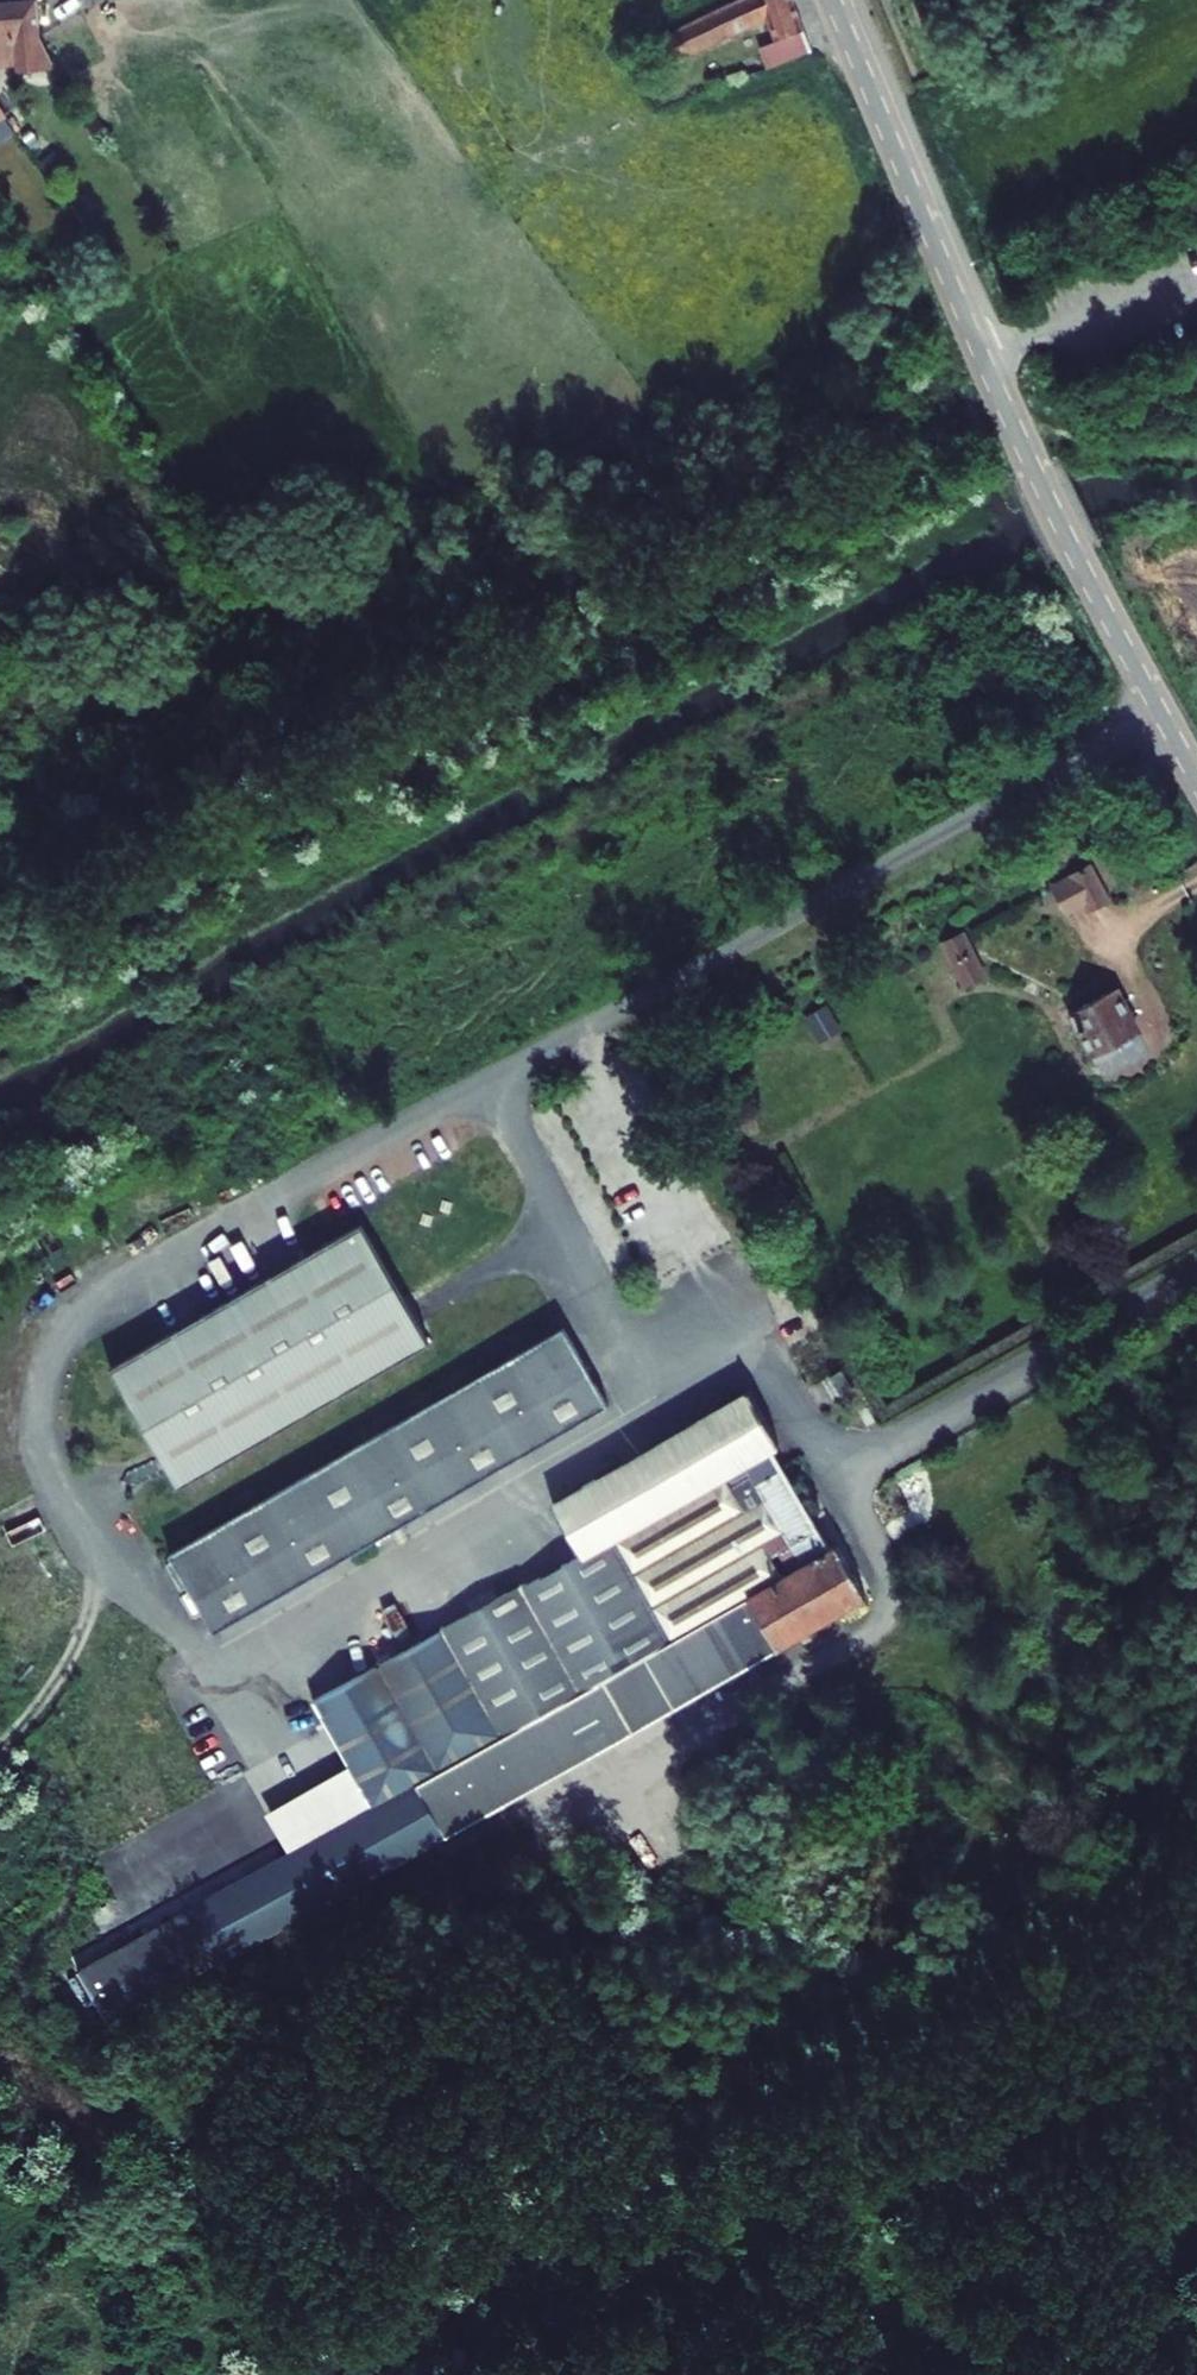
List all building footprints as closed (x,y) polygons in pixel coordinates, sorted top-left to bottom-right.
[(698,21),(715,55),(765,30),(774,46),(799,34),(783,0),(744,0),(698,21)] [(52,60),(41,38),(36,2),(12,4),(12,1),(0,2),(0,65),(52,60)] [(1055,999),(1081,1052),(1111,1037),(1107,1031),(1130,1019),(1107,973),(1055,999)] [(343,1220),(94,1362),(162,1481),(411,1339),(343,1220)] [(198,1628),(591,1402),(547,1323),(153,1549),(157,1555),(150,1558),(165,1584),(171,1580),(198,1628)] [(812,1537),(767,1459),(756,1440),(762,1433),(734,1383),(537,1498),(565,1547),(301,1703),(357,1803),(276,1850),(64,1972),(95,2025),(417,1842),(458,1819),(533,1776),(544,1794),(566,1781),(557,1762),(628,1722),(636,1735),(654,1724),(647,1711),(722,1666),(783,1631),(790,1634),(803,1628),(802,1620),(828,1605),(833,1610),(847,1603),(844,1596),(852,1592),(820,1535),(812,1537)] [(417,1842),(427,1860),(469,1836),(458,1819),(417,1842)]
